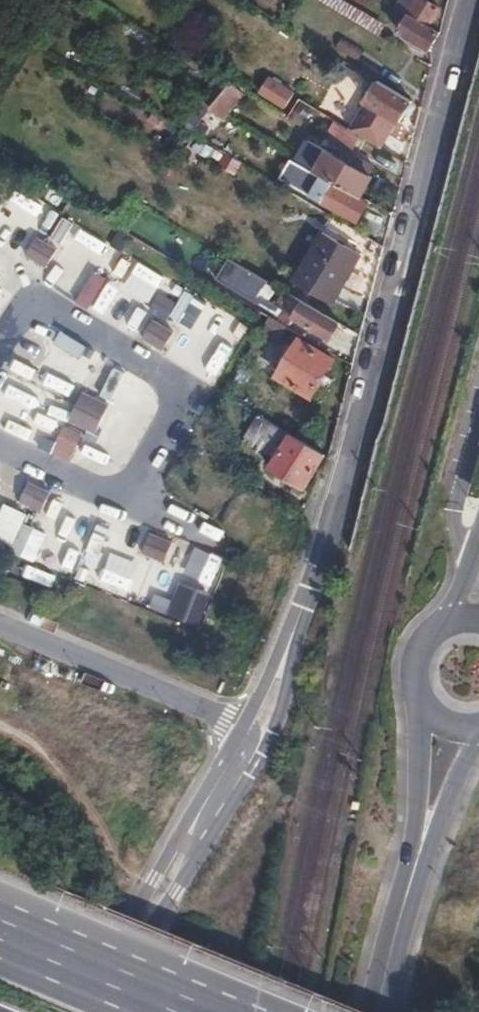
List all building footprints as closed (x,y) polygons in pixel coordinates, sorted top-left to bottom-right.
[(378,36),(385,25),(344,0),(319,0),(378,36)] [(396,7),(408,14),(429,27),(440,9),(426,0),(400,0),(396,7)] [(408,14),(396,7),(395,10),(407,17),(408,14)] [(408,14),(407,17),(398,33),(429,51),(439,34),(429,27),(408,14)] [(343,38),(336,49),(358,62),(365,51),(343,38)] [(199,97),(209,106),(229,81),(218,73),(199,97)] [(266,82),(260,96),(286,109),(293,95),(266,82)] [(361,136),(381,148),(397,123),(399,124),(411,102),(377,82),(364,103),(365,104),(350,129),(361,136)] [(232,83),(211,109),(224,118),(245,94),(232,83)] [(224,118),(211,109),(209,108),(191,131),(207,140),(220,147),(228,135),(233,126),(224,118)] [(350,129),(336,120),(336,121),(327,135),(352,151),(361,136),(350,129)] [(205,144),(200,154),(209,159),(214,149),(205,144)] [(326,150),(314,171),(362,198),(374,178),(326,150)] [(291,163),(282,177),(295,184),(294,187),(309,195),(308,196),(356,224),(367,204),(319,177),(318,178),(291,163)] [(322,231),(294,281),(332,304),(361,254),(322,231)] [(58,251),(37,239),(31,249),(39,254),(35,261),(40,264),(44,257),(52,262),(58,251)] [(39,254),(31,249),(27,257),(35,261),(39,254)] [(223,254),(220,259),(226,263),(229,258),(223,254)] [(44,257),(40,264),(48,269),(52,262),(44,257)] [(242,265),(232,281),(260,297),(269,282),(242,265)] [(109,280),(96,273),(77,306),(90,313),(109,280)] [(342,324),(284,290),(275,307),(332,341),(342,324)] [(267,323),(271,318),(262,312),(258,318),(267,323)] [(288,327),(285,325),(271,318),(267,323),(260,335),(277,345),(288,327)] [(169,344),(175,334),(154,321),(148,332),(156,336),(151,343),(157,347),(161,340),(169,344)] [(156,336),(148,332),(144,339),(151,343),(156,336)] [(89,348),(63,333),(55,346),(81,361),(89,348)] [(169,344),(161,340),(157,347),(164,351),(169,344)] [(287,361),(277,377),(311,396),(333,359),(300,340),(291,354),(287,361)] [(285,350),(281,357),(287,361),(291,354),(285,350)] [(230,360),(218,352),(204,375),(216,383),(230,360)] [(147,385),(130,377),(120,396),(137,405),(147,385)] [(78,419),(89,396),(84,393),(71,422),(98,435),(100,430),(78,419)] [(78,419),(100,430),(105,419),(99,416),(105,403),(89,396),(78,419)] [(111,406),(105,403),(99,416),(105,419),(111,406)] [(325,456),(258,415),(245,436),(259,444),(257,446),(275,457),(268,469),(304,490),(325,456)] [(39,487),(31,484),(27,492),(35,496),(39,487)] [(22,503),(44,512),(49,502),(41,498),(44,490),(39,487),(35,496),(27,492),(22,503)] [(52,494),(44,490),(41,498),(49,502),(52,494)] [(160,538),(152,534),(149,542),(157,546),(160,538)] [(145,553),(166,563),(171,552),(163,548),(166,540),(160,538),(157,546),(149,542),(145,553)] [(175,543),(166,540),(163,548),(171,552),(175,543)]
